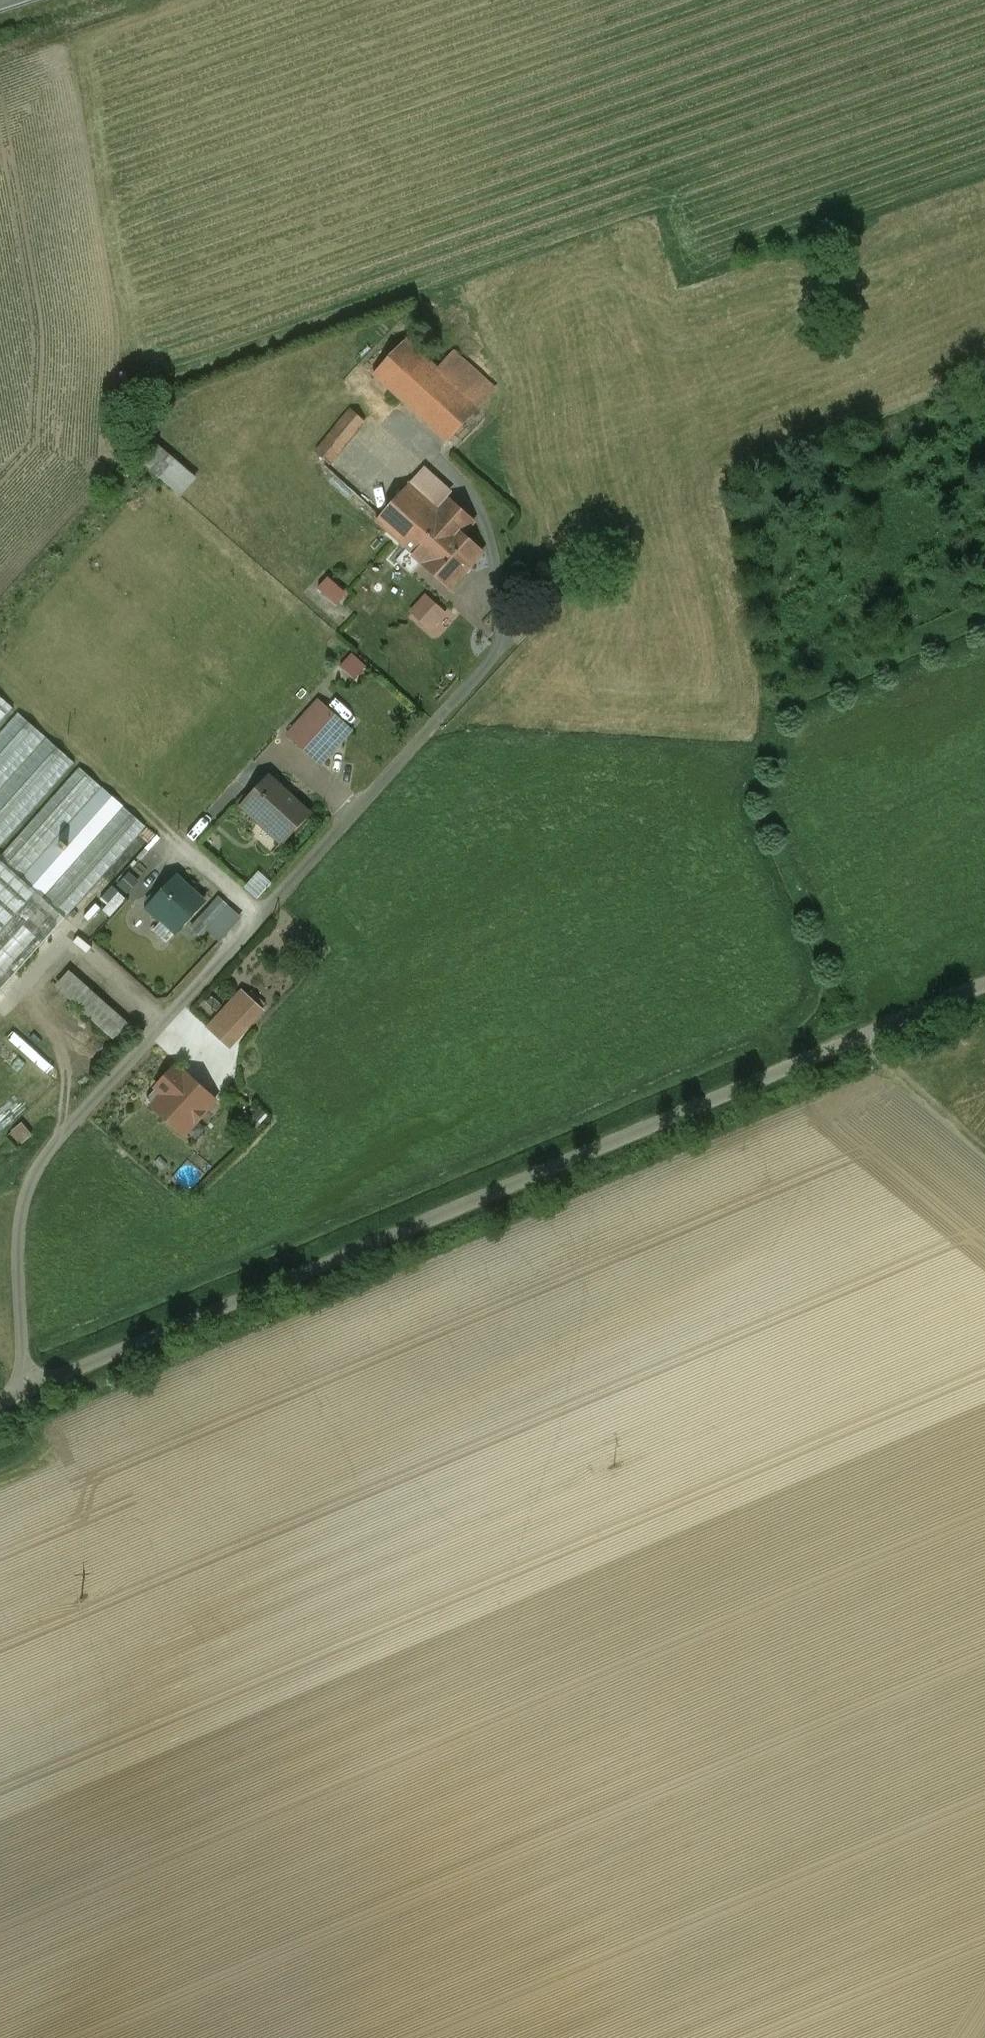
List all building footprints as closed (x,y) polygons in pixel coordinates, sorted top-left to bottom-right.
[(478,409),(403,343),(374,374),(448,442),(478,409)] [(351,410),(315,452),(329,465),(365,422),(351,410)] [(152,443),(136,461),(177,497),(193,479),(152,443)] [(408,485),(377,520),(339,553),(323,570),(356,600),(357,600),(405,547),(438,511),(408,485)] [(450,501),(439,512),(438,511),(405,547),(450,588),(482,553),(462,534),(473,522),(450,501)] [(405,611),(436,640),(456,620),(424,591),(405,611)] [(350,651),(336,664),(352,680),(365,667),(350,651)] [(0,696),(0,860),(65,919),(146,826),(0,696)] [(351,731),(318,700),(288,734),(321,764),(351,731)] [(270,776),(241,808),(281,845),(310,813),(270,776)] [(0,860),(0,991),(65,919),(0,860)] [(272,883),(260,873),(246,887),(258,898),(272,883)] [(204,902),(177,877),(147,909),(175,934),(204,902)] [(219,896),(191,927),(202,937),(230,906),(219,896)] [(67,968),(52,983),(112,1044),(133,1023),(111,1001),(105,1007),(67,968)] [(243,990),(208,1027),(231,1049),(266,1011),(243,990)] [(12,1029),(5,1038),(46,1074),(53,1066),(12,1029)] [(183,1074),(176,1067),(157,1088),(175,1105),(165,1117),(184,1134),(215,1101),(184,1072),(183,1074)]
